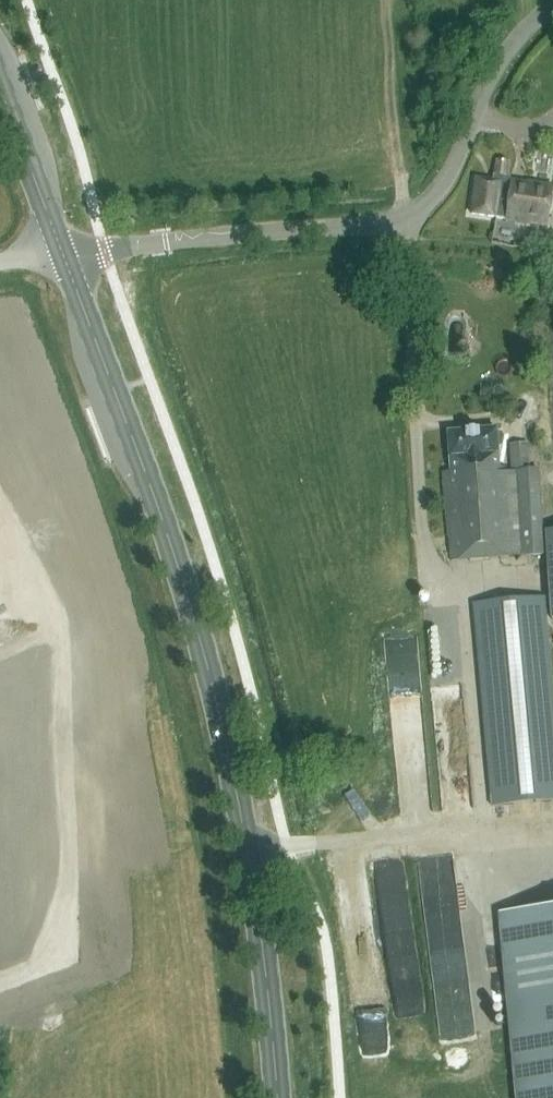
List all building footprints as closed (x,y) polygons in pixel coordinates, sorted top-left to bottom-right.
[(508,219),(509,217),(519,220),(518,222),(547,226),(552,189),(552,186),(529,183),(529,184),(509,182),(510,177),(506,176),(508,163),(498,161),(495,181),(477,179),(472,214),(508,219)] [(450,561),(543,555),(538,471),(507,473),(507,467),(499,468),(497,429),(447,432),(449,470),(444,470),(450,561)] [(531,468),(529,443),(510,445),(512,470),(531,468)] [(545,531),(550,619),(552,619),(552,531),(545,531)] [(544,597),(472,604),(491,806),(552,800),(552,692),(544,597)] [(399,730),(427,729),(424,668),(396,669),(399,730)] [(443,766),(472,765),(468,687),(439,688),(443,766)] [(0,898),(0,961),(22,953),(0,898)] [(498,913),(515,1097),(552,1097),(552,908),(498,913)]
